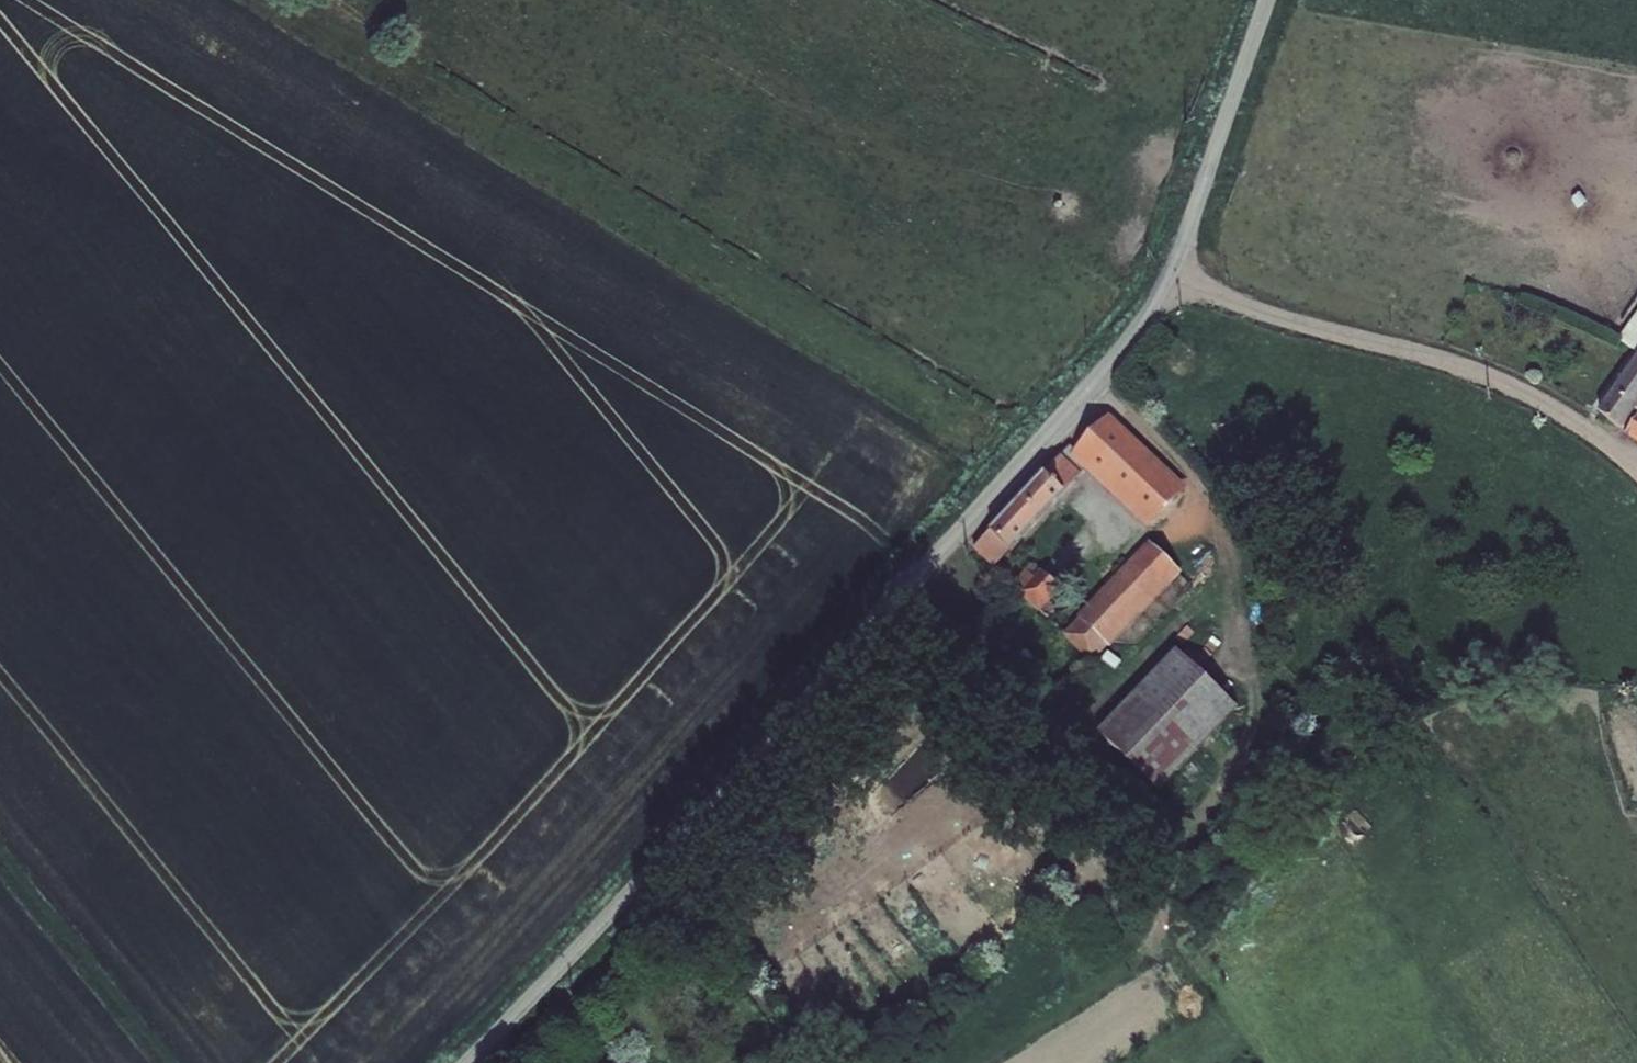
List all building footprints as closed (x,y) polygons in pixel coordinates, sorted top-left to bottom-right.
[(1618,340),(1636,352),(1636,315),(1618,340)] [(1599,413),(1636,440),(1636,359),(1599,413)] [(1186,486),(1109,414),(1066,451),(973,550),(968,556),(989,578),(998,584),(1010,570),(1000,563),(1084,470),(1149,524),(1186,486)] [(1180,572),(1149,542),(1145,539),(1059,628),(1094,662),(1180,572)] [(1019,595),(1039,612),(1055,587),(1037,569),(1019,595)] [(1157,795),(1238,708),(1175,651),(1098,734),(1157,795)]
